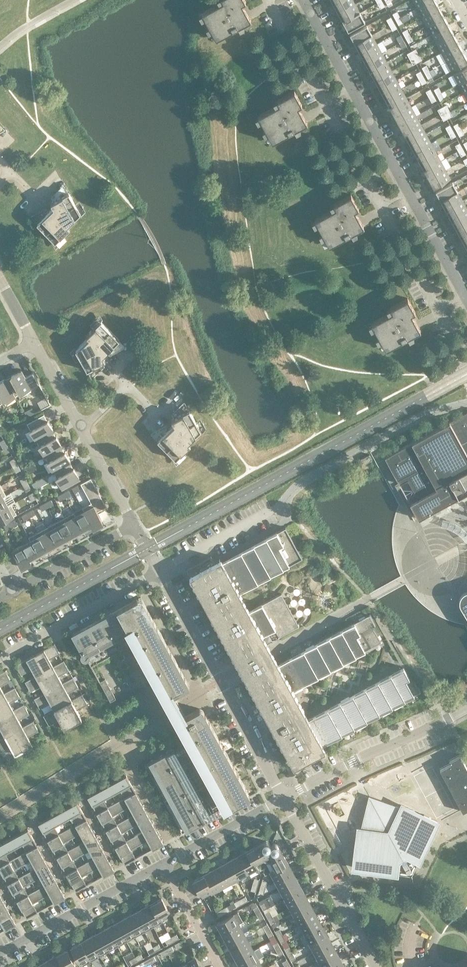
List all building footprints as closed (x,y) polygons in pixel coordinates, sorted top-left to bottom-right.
[(245,0),(222,0),(222,1),(201,12),(216,39),(250,20),(241,3),(245,1),(245,0)] [(353,0),(339,0),(333,4),(338,13),(355,3),(353,0)] [(435,0),(430,0),(417,7),(421,16),(438,7),(435,0)] [(359,12),(355,3),(338,13),(343,21),(359,12)] [(443,16),(438,7),(421,16),(426,25),(443,16)] [(365,22),(359,12),(343,21),(348,31),(365,22)] [(448,25),(443,16),(426,25),(431,34),(448,25)] [(371,34),(366,25),(349,34),(355,43),(371,34)] [(453,34),(448,25),(431,34),(436,43),(453,34)] [(376,43),(371,34),(355,43),(359,52),(376,43)] [(458,43),(453,34),(436,43),(441,52),(458,43)] [(381,52),(376,43),(359,52),(364,61),(381,52)] [(463,52),(458,43),(441,52),(446,61),(463,52)] [(386,61),(381,52),(364,61),(369,70),(386,61)] [(463,52),(446,61),(451,70),(466,62),(466,59),(463,52)] [(391,70),(386,61),(369,70),(374,79),(391,70)] [(453,74),(458,83),(466,78),(466,66),(453,74)] [(396,79),(391,70),(374,79),(379,88),(396,79)] [(458,83),(463,92),(466,90),(466,78),(458,83)] [(401,88),(396,79),(379,88),(384,97),(401,88)] [(406,97),(401,88),(384,97),(389,106),(406,97)] [(302,104),(294,90),(277,100),(279,104),(258,115),(272,142),(307,123),(298,106),(302,104)] [(411,106),(406,97),(389,106),(394,115),(411,106)] [(416,115),(411,106),(394,115),(399,124),(416,115)] [(421,124),(416,115),(399,124),(404,133),(421,124)] [(425,133),(421,124),(404,133),(409,142),(425,133)] [(430,142),(425,133),(409,142),(414,151),(430,142)] [(435,151),(430,142),(414,151),(418,160),(435,151)] [(440,160),(435,151),(418,160),(423,169),(440,160)] [(445,169),(440,160),(423,169),(428,178),(445,169)] [(450,178),(445,169),(428,178),(433,188),(450,178)] [(457,191),(452,182),(435,191),(440,200),(457,191)] [(68,193),(60,197),(56,191),(56,192),(57,194),(51,197),(54,201),(50,203),(53,207),(51,208),(68,225),(73,220),(80,213),(68,192),(68,193)] [(462,200),(457,191),(440,200),(445,209),(462,200)] [(358,208),(351,194),(333,203),(335,207),(314,219),(329,245),(363,226),(354,210),(358,208)] [(466,209),(462,200),(445,209),(450,218),(466,209)] [(39,211),(43,216),(37,223),(37,222),(36,223),(55,242),(62,235),(70,227),(68,225),(51,208),(49,211),(45,208),(41,212),(39,211)] [(466,209),(450,218),(455,227),(466,220),(466,209)] [(455,227),(460,236),(466,232),(466,220),(455,227)] [(415,311),(407,298),(390,307),(392,311),(371,322),(385,349),(420,330),(411,313),(415,311)] [(117,351),(112,346),(118,340),(119,339),(100,320),(93,327),(85,335),(88,337),(104,354),(106,351),(110,354),(114,350),(116,352),(117,351)] [(88,337),(82,342),(75,350),(87,370),(88,370),(87,369),(95,365),(99,371),(99,370),(98,369),(104,366),(102,361),(105,360),(102,355),(104,354),(88,337)] [(14,396),(31,387),(35,395),(43,391),(33,372),(25,376),(21,370),(10,376),(5,379),(14,396)] [(5,378),(0,381),(0,404),(14,396),(5,379),(5,378)] [(31,408),(24,412),(26,417),(34,413),(31,408)] [(173,424),(172,425),(188,442),(193,437),(200,430),(189,409),(188,410),(180,414),(177,408),(176,409),(177,411),(172,414),(174,418),(171,420),(173,424)] [(385,457),(399,484),(407,479),(416,494),(407,499),(418,518),(466,492),(466,412),(385,457)] [(27,423),(35,439),(53,430),(47,419),(47,420),(43,414),(27,423)] [(175,459),(182,452),(190,444),(188,442),(172,425),(169,428),(166,425),(161,429),(160,428),(159,428),(164,433),(158,439),(157,439),(157,440),(175,459)] [(53,430),(35,439),(44,455),(62,446),(56,435),(55,435),(53,430)] [(62,446),(44,455),(53,471),(70,461),(64,451),(61,446),(62,446)] [(372,459),(369,454),(361,458),(364,463),(372,459)] [(70,462),(70,461),(53,471),(62,487),(79,478),(73,467),(70,462)] [(33,462),(24,468),(27,473),(36,468),(33,462)] [(102,521),(97,511),(106,506),(90,478),(80,483),(91,502),(82,507),(92,526),(102,521)] [(38,479),(31,483),(34,489),(41,485),(38,479)] [(6,495),(0,498),(0,510),(11,504),(8,505),(3,497),(6,495)] [(11,504),(0,510),(0,523),(16,514),(11,504)] [(92,526),(82,507),(84,511),(75,515),(74,512),(73,512),(83,531),(92,526)] [(83,531),(73,512),(64,517),(74,535),(83,531)] [(74,535),(64,517),(55,522),(65,540),(74,535)] [(65,540),(55,522),(46,527),(57,545),(65,540)] [(57,545),(46,527),(37,532),(48,550),(57,545)] [(302,558),(285,527),(222,561),(220,558),(214,561),(210,555),(186,569),(200,595),(240,669),(245,679),(246,678),(267,717),(266,717),(293,766),(325,749),(322,744),(348,730),(349,731),(359,725),(415,694),(416,694),(421,691),(418,686),(417,687),(414,681),(411,682),(403,666),(393,672),(394,674),(391,675),(390,673),(351,695),(352,696),(350,698),(349,696),(329,707),(330,708),(328,710),(327,708),(308,718),(292,690),(305,683),(304,681),(307,680),(307,681),(327,671),(326,669),(328,668),(329,669),(368,648),(367,647),(370,645),(371,647),(381,641),(372,626),(375,624),(369,614),(278,664),(272,652),(267,643),(299,625),(281,593),(249,610),(239,592),(302,558)] [(48,550),(37,532),(28,537),(39,555),(48,550)] [(39,555),(28,537),(30,540),(21,545),(30,560),(39,555)] [(30,560),(21,545),(12,550),(20,565),(30,560)] [(466,590),(464,591),(463,592),(461,593),(460,595),(459,597),(459,599),(459,601),(459,603),(460,604),(466,616),(466,590)] [(188,683),(140,596),(73,633),(83,651),(82,652),(81,653),(81,654),(81,655),(82,655),(82,656),(83,657),(84,657),(85,657),(86,657),(92,669),(134,646),(149,672),(148,673),(152,688),(152,689),(152,690),(153,690),(154,692),(155,693),(156,694),(157,694),(158,695),(159,695),(160,695),(161,696),(163,696),(164,696),(165,695),(166,695),(167,695),(188,683)] [(59,653),(54,643),(35,654),(44,671),(64,661),(63,660),(53,666),(49,659),(59,653)] [(44,671),(35,654),(15,664),(21,674),(31,668),(35,675),(25,681),(25,682),(44,671)] [(69,670),(64,661),(44,671),(53,688),(73,677),(62,683),(58,676),(69,670)] [(5,670),(0,673),(0,685),(10,680),(5,670)] [(53,688),(44,671),(25,682),(30,691),(41,685),(45,692),(34,698),(53,688)] [(78,687),(73,677),(53,688),(63,705),(82,694),(71,700),(67,692),(78,687)] [(105,678),(100,681),(99,681),(106,695),(112,692),(105,678)] [(14,687),(4,693),(0,686),(0,695),(14,687)] [(14,687),(0,695),(0,707),(4,715),(24,704),(23,704),(13,710),(9,703),(19,697),(14,687)] [(63,705),(53,688),(34,698),(39,708),(50,702),(54,709),(43,715),(63,705)] [(116,698),(112,692),(106,695),(110,701),(116,698)] [(81,717),(77,709),(87,704),(82,694),(63,705),(68,714),(72,722),(81,717)] [(29,714),(24,704),(4,715),(14,732),(33,721),(22,727),(18,719),(29,714)] [(48,725),(59,719),(63,727),(72,722),(68,714),(63,705),(43,715),(48,725)] [(174,748),(149,761),(144,764),(182,832),(231,806),(249,795),(241,780),(203,711),(202,710),(202,709),(201,709),(200,709),(199,708),(199,709),(197,709),(180,718),(179,719),(178,720),(178,721),(177,722),(177,723),(176,724),(176,725),(176,726),(177,727),(177,728),(177,729),(178,730),(188,740),(174,748)] [(4,715),(0,717),(0,729),(1,729),(5,736),(0,739),(14,732),(4,715)] [(38,730),(33,721),(14,732),(23,749),(32,744),(27,736),(38,730)] [(14,732),(0,739),(0,751),(10,746),(14,754),(23,749),(14,732)] [(460,754),(450,760),(451,762),(439,769),(461,811),(466,808),(466,766),(460,754)] [(135,792),(126,774),(107,785),(111,794),(120,789),(124,797),(116,802),(135,792)] [(111,794),(107,785),(87,796),(97,813),(116,802),(107,806),(103,798),(111,794)] [(144,808),(135,792),(116,802),(121,811),(129,806),(133,814),(125,819),(144,808)] [(370,797),(369,798),(362,827),(358,827),(356,842),(358,842),(356,852),(355,852),(353,867),(396,872),(396,873),(396,872),(398,872),(411,873),(411,874),(412,874),(411,873),(417,862),(418,860),(419,860),(437,821),(423,814),(423,815),(414,812),(415,810),(401,803),(399,807),(370,798),(370,797)] [(86,818),(77,801),(57,812),(62,821),(71,816),(75,824),(67,829),(86,818)] [(121,811),(116,802),(97,813),(106,830),(125,819),(117,823),(112,815),(121,811)] [(154,825),(144,808),(125,819),(130,827),(138,823),(143,831),(134,836),(154,825)] [(62,821),(57,812),(38,822),(47,840),(67,829),(58,833),(54,825),(62,821)] [(95,835),(86,818),(67,829),(71,838),(80,833),(84,841),(76,846),(95,835)] [(130,827),(125,819),(106,830),(115,846),(134,836),(126,840),(121,832),(130,827)] [(163,843),(154,825),(134,836),(139,844),(147,840),(152,848),(143,852),(144,853),(163,843)] [(37,845),(28,828),(8,839),(13,848),(21,843),(26,851),(17,856),(18,856),(37,845)] [(71,838),(67,829),(47,840),(57,856),(76,846),(67,850),(63,842),(71,838)] [(105,852),(95,835),(76,846),(81,854),(89,850),(93,858),(85,862),(85,863),(105,852)] [(139,844),(134,836),(115,846),(124,864),(144,853),(143,852),(135,857),(131,849),(139,844)] [(8,839),(0,843),(0,866),(18,856),(17,856),(9,860),(5,852),(13,848),(8,839)] [(263,871),(270,845),(270,844),(270,843),(269,843),(269,842),(268,842),(268,841),(267,841),(266,841),(265,841),(248,850),(260,873),(263,871)] [(271,845),(270,845),(263,871),(264,874),(287,862),(278,845),(277,844),(276,844),(275,843),(274,843),(273,844),(272,844),(272,845),(271,845)] [(46,862),(37,845),(18,856),(22,864),(31,860),(35,868),(27,872),(27,873),(46,862)] [(81,854),(76,846),(57,856),(66,873),(85,863),(85,862),(77,867),(72,859),(81,854)] [(260,873),(248,850),(241,854),(242,854),(239,856),(248,872),(256,867),(260,873)] [(114,869),(105,852),(85,863),(90,871),(98,867),(103,875),(94,879),(95,880),(114,869)] [(18,856),(0,866),(0,869),(8,883),(27,873),(27,872),(18,877),(14,869),(22,864),(18,856)] [(248,872),(239,856),(237,857),(236,857),(230,860),(239,877),(248,872)] [(239,877),(230,860),(223,864),(224,864),(221,866),(230,881),(239,877)] [(55,879),(46,862),(27,873),(31,881),(40,877),(44,885),(36,889),(36,890),(55,879)] [(290,868),(287,862),(264,874),(265,874),(271,871),(275,880),(291,871),(290,869),(290,868)] [(90,871),(85,863),(66,873),(75,891),(95,880),(94,879),(86,884),(81,876),(90,871)] [(230,881),(221,866),(219,867),(218,866),(212,870),(221,886),(230,881)] [(221,886),(212,870),(205,873),(206,874),(203,875),(212,891),(221,886)] [(292,874),(291,871),(275,880),(280,889),(297,880),(293,873),(292,874)] [(31,881),(27,873),(8,883),(17,900),(36,890),(36,889),(27,894),(23,886),(31,881)] [(212,891),(203,875),(201,877),(201,876),(194,880),(203,896),(212,891)] [(65,896),(55,879),(36,890),(41,898),(49,894),(54,902),(45,906),(46,907),(65,896)] [(300,886),(297,880),(280,889),(285,898),(301,889),(300,886)] [(302,891),(301,889),(285,898),(290,907),(306,898),(303,891),(302,891)] [(41,898),(36,890),(17,900),(26,917),(46,907),(45,906),(37,911),(32,903),(41,898)] [(170,914),(161,898),(154,901),(155,902),(152,903),(161,919),(170,914)] [(310,904),(306,898),(290,907),(295,916),(311,907),(309,904),(310,904)] [(161,919),(152,903),(150,905),(149,904),(143,908),(152,924),(161,919)] [(6,906),(0,909),(0,920),(4,928),(0,931),(0,932),(16,923),(6,906)] [(312,909),(311,907),(295,916),(300,924),(316,915),(313,909),(312,909)] [(152,924),(143,908),(136,911),(137,912),(134,913),(143,929),(152,924)] [(143,929),(134,913),(132,914),(125,917),(134,934),(143,929)] [(221,929),(222,932),(238,923),(233,914),(217,923),(220,930),(221,929)] [(320,922),(316,915),(300,924),(305,933),(321,925),(319,922),(320,922)] [(134,934),(125,917),(119,921),(119,922),(116,923),(125,939),(134,934)] [(125,939),(116,923),(114,924),(107,927),(116,944),(125,939)] [(243,932),(238,923),(222,932),(224,934),(223,935),(227,941),(243,932)] [(322,927),(321,925),(305,933),(310,942),(326,933),(322,927)] [(116,944),(107,927),(101,931),(99,933),(107,949),(116,944)] [(248,941),(243,932),(227,941),(230,948),(231,947),(232,950),(248,941)] [(107,949),(99,933),(96,934),(96,933),(89,937),(98,953),(107,949)] [(330,940),(326,933),(310,942),(314,951),(330,943),(329,940),(330,940)] [(98,953),(89,937),(83,941),(81,942),(89,958),(98,953)] [(253,950),(248,941),(232,950),(234,952),(233,953),(237,959),(253,950)] [(89,958),(81,942),(78,944),(78,943),(71,947),(80,963),(89,958)] [(332,945),(330,943),(314,951),(319,960),(336,951),(332,945)] [(58,955),(64,966),(73,966),(76,966),(67,949),(60,953),(60,954),(58,955)] [(253,950),(237,959),(240,966),(241,965),(242,966),(243,966),(258,959),(253,950)] [(336,951),(319,960),(323,966),(328,966),(340,961),(339,958),(336,951)] [(58,955),(55,956),(48,959),(53,966),(64,966),(58,955)] [(195,959),(185,964),(187,966),(199,966),(195,959)]
